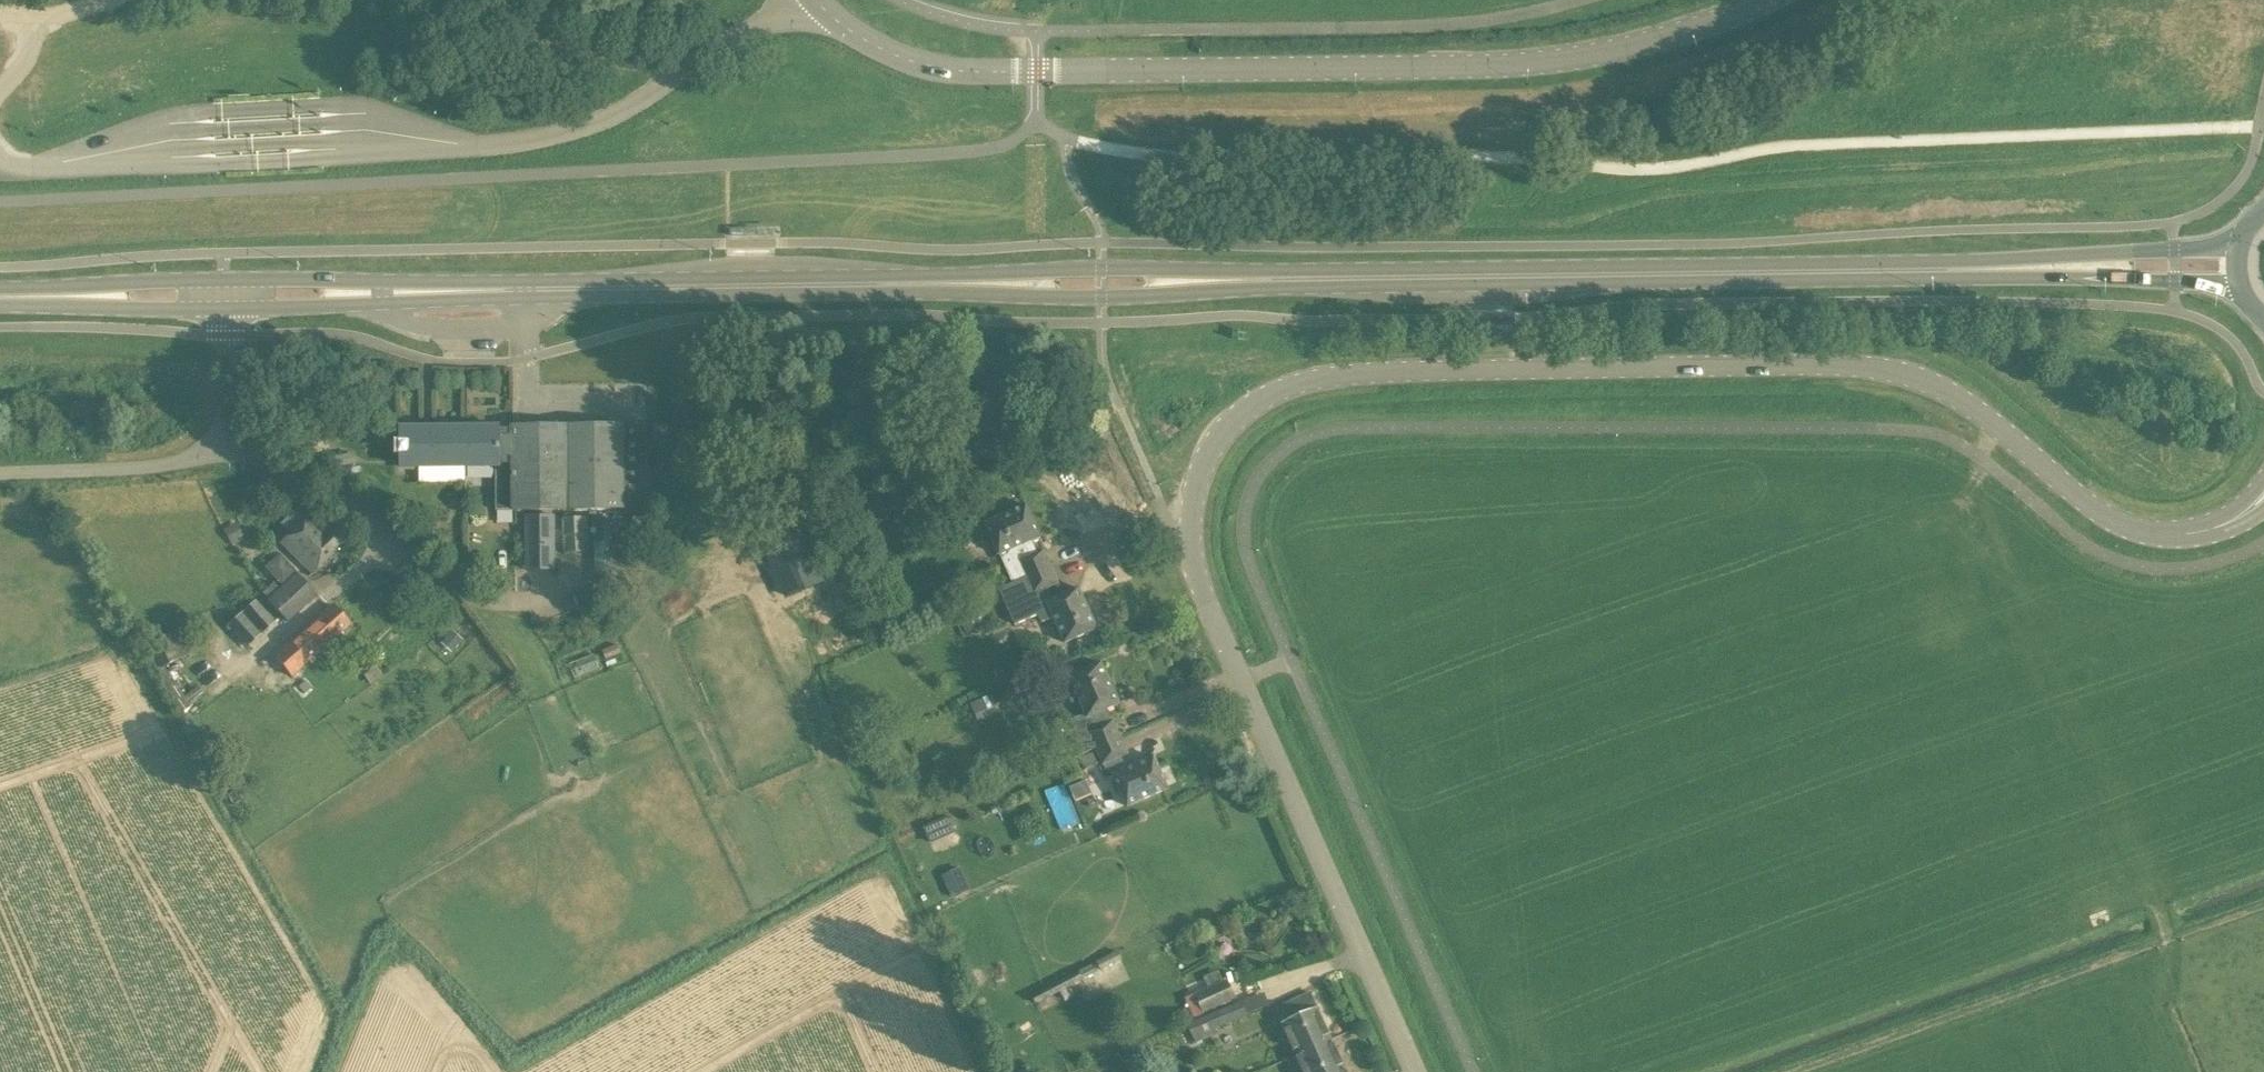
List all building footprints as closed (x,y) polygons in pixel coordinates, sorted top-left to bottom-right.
[(655,447),(670,447),(670,423),(655,423),(655,447)] [(513,509),(623,508),(622,425),(515,426),(512,426),(512,428),(513,509)] [(496,465),(497,509),(513,509),(512,428),(498,428),(498,426),(465,427),(465,465),(496,465)] [(465,465),(465,427),(400,428),(400,466),(465,465)] [(324,468),(351,462),(349,452),(322,458),(324,468)] [(1032,540),(1040,537),(1025,505),(985,523),(1012,583),(1025,577),(1052,565),(1044,549),(1037,552),(1032,540)] [(312,573),(348,537),(334,523),(329,528),(311,510),(280,541),(312,573)] [(564,511),(563,547),(587,547),(588,512),(564,511)] [(524,516),(525,545),(553,544),(553,516),(524,516)] [(232,545),(242,539),(239,535),(242,533),(236,523),(223,530),(232,545)] [(595,542),(595,589),(618,589),(618,571),(627,571),(627,524),(604,524),(605,542),(595,542)] [(809,541),(767,559),(785,600),(827,582),(809,541)] [(279,553),(264,567),(281,585),(296,572),(279,553)] [(1078,588),(1054,599),(1049,588),(1059,583),(1052,565),(1025,577),(1038,606),(1047,603),(1064,642),(1096,628),(1078,588)] [(296,573),(267,600),(287,622),(316,595),(304,581),(296,573)] [(274,621),(255,600),(227,625),(246,646),(274,621)] [(970,615),(977,618),(987,614),(981,601),(967,607),(970,615)] [(292,675),(349,625),(331,605),(274,655),(292,675)] [(971,621),(963,625),(967,634),(975,631),(971,621)] [(451,624),(440,637),(454,650),(466,637),(451,624)] [(191,652),(178,628),(146,645),(159,670),(191,652)] [(617,644),(602,649),(606,658),(620,652),(617,644)] [(1106,709),(1119,704),(1102,664),(1070,678),(1085,713),(1070,720),(1084,753),(1095,748),(1096,749),(1121,738),(1114,721),(1111,722),(1106,709)] [(365,675),(371,684),(382,675),(377,667),(365,675)] [(1014,682),(1010,672),(1001,676),(1005,686),(1014,682)] [(978,721),(999,711),(991,694),(970,703),(978,721)] [(1153,757),(1126,769),(1121,757),(1128,754),(1121,738),(1096,749),(1108,777),(1113,775),(1128,806),(1164,790),(1167,788),(1153,757)] [(1092,753),(1081,758),(1086,769),(1097,764),(1092,753)] [(1045,787),(1059,828),(1079,821),(1066,781),(1045,787)] [(927,841),(952,830),(944,813),(919,825),(927,841)] [(943,877),(953,898),(971,889),(960,868),(943,877)] [(1122,959),(1118,951),(1096,961),(1100,970),(1122,959)] [(1094,962),(1079,969),(1088,988),(1103,980),(1094,962)] [(1218,971),(1203,977),(1208,988),(1190,996),(1185,998),(1194,1018),(1237,999),(1228,979),(1223,981),(1218,971)] [(1044,990),(1032,996),(1036,1004),(1083,979),(1080,972),(1044,990)] [(1264,992),(1187,1024),(1195,1043),(1217,1034),(1215,1028),(1247,1015),(1247,1014),(1269,1004),(1264,992)] [(1314,1048),(1331,1040),(1311,994),(1275,1010),(1295,1055),(1296,1056),(1314,1048)] [(1314,1048),(1296,1056),(1295,1055),(1286,1059),(1292,1071),(1345,1071),(1331,1040),(1314,1048)]
